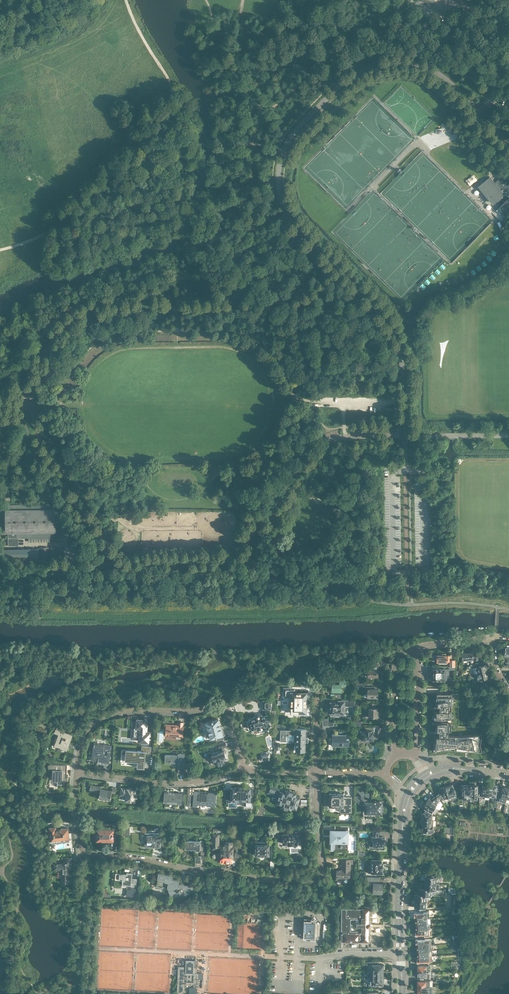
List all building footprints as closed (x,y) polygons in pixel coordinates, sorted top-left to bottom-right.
[(451,124),(447,126),(451,135),(455,133),(451,124)] [(505,172),(496,181),(497,182),(495,184),(490,178),(481,185),(495,202),(497,200),(501,205),(496,210),(504,218),(508,214),(508,176),(505,172)] [(61,521),(61,504),(6,505),(6,510),(6,511),(2,511),(2,530),(6,530),(6,532),(9,532),(9,537),(9,538),(9,545),(18,545),(18,538),(28,538),(28,541),(47,541),(47,538),(61,538),(61,521)] [(38,560),(38,548),(3,548),(3,560),(38,560)] [(474,661),(475,661),(478,660),(478,658),(478,654),(473,654),(473,652),(472,652),(471,651),(470,651),(469,651),(469,653),(462,653),(463,660),(464,660),(467,660),(467,659),(473,659),(473,658),(474,658),(474,661)] [(449,662),(449,666),(455,666),(455,660),(450,660),(450,655),(444,655),(444,654),(441,654),(441,655),(437,655),(437,657),(436,657),(436,660),(437,660),(437,662),(448,662),(449,662)] [(474,674),(477,674),(487,671),(485,665),(479,667),(478,663),(471,664),(471,665),(471,668),(472,668),(473,668),(474,674)] [(378,664),(374,664),(374,670),(368,670),(368,677),(378,677),(378,664)] [(447,670),(447,669),(446,669),(446,670),(445,670),(445,669),(444,669),(434,669),(434,673),(434,674),(434,676),(434,680),(444,680),(445,680),(446,680),(447,680),(447,679),(447,670)] [(488,678),(487,672),(487,671),(477,674),(478,680),(473,681),(474,683),(483,683),(482,679),(488,678)] [(346,683),(346,680),(340,680),(340,683),(338,683),(338,684),(332,684),(332,687),(332,688),(331,688),(331,692),(332,692),(342,692),(342,686),(346,687),(346,684),(347,684),(347,683),(346,683)] [(374,698),(379,698),(379,694),(378,694),(378,689),(375,689),(375,687),(366,687),(366,692),(368,692),(368,697),(374,697),(374,698)] [(306,706),(307,693),(294,693),(295,689),(285,689),(284,696),(291,696),(291,708),(291,713),(298,713),(306,713),(306,706)] [(434,710),(435,726),(435,731),(434,735),(433,751),(444,749),(466,750),(468,751),(482,752),(481,744),(482,734),(482,727),(458,726),(459,694),(452,694),(437,694),(435,706),(434,710)] [(331,702),(330,713),(334,713),(336,714),(336,713),(339,713),(339,715),(344,716),(344,706),(345,703),(355,703),(355,699),(344,699),(344,701),(339,700),(339,702),(331,702)] [(264,701),(264,709),(265,709),(267,715),(262,716),(262,715),(254,717),(255,718),(250,720),(250,722),(249,722),(249,723),(248,724),(248,725),(249,726),(250,727),(251,727),(252,727),(252,729),(257,728),(258,730),(259,729),(260,731),(261,732),(262,732),(263,731),(264,730),(264,728),(265,728),(265,726),(270,725),(269,721),(271,721),(271,701),(264,701)] [(378,717),(379,713),(378,713),(378,708),(374,708),(374,707),(375,707),(376,703),(369,703),(369,717),(373,717),(373,718),(374,718),(374,717),(377,718),(377,717),(378,717)] [(214,742),(222,740),(224,739),(223,736),(222,730),(221,730),(219,724),(220,724),(219,719),(211,721),(212,723),(204,725),(207,735),(213,733),(213,734),(214,734),(215,738),(213,738),(214,742)] [(145,728),(146,720),(138,720),(137,725),(136,725),(135,725),(134,727),(134,733),(134,736),(138,736),(141,736),(141,737),(140,741),(143,742),(145,742),(145,743),(144,743),(150,744),(150,742),(153,742),(153,735),(149,735),(149,734),(145,734),(145,728)] [(183,736),(184,726),(183,726),(183,722),(179,722),(178,726),(176,726),(176,725),(170,725),(167,725),(167,724),(166,735),(170,735),(175,735),(178,736),(177,739),(183,739),(183,736)] [(77,737),(78,734),(58,726),(56,729),(55,733),(59,735),(57,739),(56,739),(57,740),(55,746),(60,748),(60,749),(61,749),(67,751),(67,750),(72,736),(73,736),(73,735),(77,737)] [(380,736),(380,727),(372,727),(372,730),(365,730),(365,731),(361,731),(361,735),(362,735),(362,740),(363,740),(364,741),(367,741),(367,740),(373,740),(373,738),(374,738),(375,738),(375,737),(376,737),(376,736),(380,736)] [(289,735),(294,735),(294,742),(296,742),(296,751),(306,751),(306,743),(308,743),(309,738),(306,738),(306,729),(294,728),(294,730),(281,730),(280,742),(286,742),(287,735),(288,735),(288,736),(289,736),(289,735)] [(347,738),(347,732),(339,732),(339,734),(332,734),(332,741),(334,741),(334,745),(332,745),(332,746),(341,746),(342,746),(342,744),(346,744),(346,746),(348,746),(349,746),(349,738),(347,738)] [(218,760),(219,760),(226,758),(225,753),(225,751),(224,751),(223,748),(227,747),(225,742),(216,744),(217,749),(218,749),(218,751),(212,753),(211,752),(207,753),(209,758),(212,757),(214,764),(219,763),(218,760)] [(95,744),(94,747),(92,760),(98,760),(98,761),(106,763),(106,762),(110,762),(112,745),(104,744),(104,745),(95,744)] [(122,750),(122,758),(128,759),(127,762),(135,762),(135,760),(138,761),(137,767),(145,767),(146,757),(151,757),(151,747),(142,746),(142,751),(136,751),(136,750),(128,749),(128,750),(122,750)] [(178,763),(178,773),(185,773),(185,768),(184,768),(184,767),(185,767),(185,753),(179,753),(179,755),(165,755),(165,763),(178,763)] [(66,771),(67,771),(67,765),(51,764),(50,764),(49,764),(49,765),(48,765),(48,766),(49,767),(48,767),(48,768),(49,768),(49,769),(50,769),(50,770),(51,770),(52,770),(53,770),(53,779),(53,780),(53,781),(54,781),(62,781),(62,783),(66,783),(66,778),(67,778),(67,777),(66,777),(66,774),(66,771)] [(100,791),(100,793),(100,795),(99,795),(99,798),(111,800),(112,794),(115,795),(116,788),(113,787),(112,791),(101,789),(101,785),(101,787),(91,785),(91,784),(90,790),(100,791)] [(480,796),(481,789),(479,789),(479,785),(477,785),(476,784),(475,784),(474,784),(473,785),(471,785),(471,799),(471,801),(480,801),(480,796)] [(483,789),(481,789),(480,796),(480,799),(481,799),(482,799),(489,799),(489,797),(490,785),(486,784),(486,785),(483,785),(483,789)] [(451,785),(446,786),(448,797),(455,795),(455,793),(454,787),(452,788),(451,785)] [(471,799),(471,785),(463,785),(462,785),(461,785),(461,786),(460,786),(460,787),(460,788),(460,789),(461,789),(461,790),(462,790),(463,790),(463,799),(471,799)] [(292,807),(296,809),(300,797),(295,796),(296,793),(286,790),(286,791),(270,786),(268,792),(279,796),(277,802),(282,804),(281,807),(291,810),(292,807)] [(448,797),(446,786),(440,788),(441,791),(439,791),(439,792),(436,794),(439,799),(440,800),(442,799),(448,797)] [(250,796),(250,788),(246,788),(246,787),(237,787),(237,788),(233,788),(233,789),(225,789),(226,800),(228,800),(228,807),(237,807),(237,800),(246,800),(246,807),(252,807),(252,796),(250,796)] [(506,800),(508,788),(504,787),(504,788),(502,788),(500,798),(506,800)] [(136,794),(136,791),(136,790),(135,791),(133,791),(133,790),(132,789),(129,788),(128,789),(128,790),(122,789),(121,795),(123,795),(127,795),(126,800),(135,802),(136,797),(137,797),(137,794),(136,794)] [(177,793),(176,794),(175,794),(168,793),(168,792),(165,791),(164,803),(181,804),(182,793),(177,793)] [(193,806),(193,804),(199,804),(207,805),(208,803),(215,804),(216,793),(211,792),(211,794),(208,794),(209,794),(200,793),(200,791),(200,793),(194,792),(194,795),(188,794),(187,806),(193,806)] [(343,794),(338,794),(336,794),(335,794),(330,794),(330,793),(330,794),(329,807),(330,807),(340,807),(340,812),(351,812),(352,797),(345,797),(344,797),(344,794),(343,794)] [(438,801),(439,799),(436,794),(432,797),(432,798),(431,797),(430,799),(429,798),(428,799),(427,799),(426,801),(427,801),(426,802),(437,808),(440,802),(438,801)] [(367,801),(365,799),(361,795),(359,798),(358,798),(358,801),(363,806),(364,807),(366,807),(366,812),(370,812),(370,813),(376,813),(376,812),(381,812),(381,811),(383,811),(383,807),(382,807),(380,807),(380,803),(380,802),(376,802),(376,801),(376,802),(372,802),(372,803),(369,803),(367,801)] [(434,813),(437,808),(426,802),(426,803),(425,802),(424,804),(425,805),(424,806),(426,806),(425,808),(425,809),(424,813),(433,813),(434,813)] [(433,832),(433,826),(423,825),(422,829),(422,831),(422,832),(424,832),(424,833),(431,834),(431,832),(433,832)] [(335,842),(335,850),(348,850),(348,826),(340,826),(340,831),(337,831),(337,832),(335,832),(335,831),(331,830),(331,835),(332,835),(332,837),(331,837),(331,842),(335,842)] [(70,839),(69,833),(68,828),(56,829),(56,827),(50,828),(52,843),(70,841),(70,839)] [(114,841),(114,829),(110,829),(110,827),(101,827),(101,829),(95,829),(95,837),(97,837),(102,837),(102,839),(103,839),(110,839),(110,841),(114,841)] [(283,844),(287,844),(289,845),(292,845),(293,843),(297,843),(297,839),(298,839),(298,835),(297,835),(297,834),(288,835),(288,834),(284,834),(284,830),(278,830),(278,834),(283,834),(283,844)] [(385,842),(384,841),(384,838),(381,838),(382,837),(380,837),(380,832),(373,832),(372,840),(370,840),(370,843),(369,843),(370,843),(370,845),(369,845),(369,848),(369,849),(370,849),(370,848),(372,849),(373,849),(375,849),(376,849),(378,849),(379,849),(381,849),(382,849),(384,849),(385,849),(385,846),(385,844),(385,842)] [(161,833),(156,833),(157,833),(157,835),(147,835),(147,842),(145,841),(145,842),(146,842),(146,848),(153,848),(153,845),(160,845),(161,833)] [(219,847),(219,842),(219,834),(213,834),(213,839),(210,842),(213,845),(213,847),(215,847),(216,847),(219,847)] [(195,856),(195,863),(201,863),(201,856),(204,856),(205,846),(201,846),(201,843),(205,843),(205,839),(200,839),(200,841),(186,841),(185,849),(195,849),(195,851),(201,851),(201,856),(195,856)] [(233,857),(233,853),(233,851),(234,851),(234,848),(233,848),(233,846),(233,842),(226,842),(225,847),(221,847),(221,853),(218,853),(218,859),(221,859),(221,862),(225,862),(225,861),(228,861),(228,862),(233,862),(233,857)] [(270,842),(267,842),(256,842),(256,855),(258,855),(261,855),(265,855),(267,855),(270,855),(270,842)] [(69,861),(71,861),(71,858),(64,858),(64,863),(62,863),(62,864),(54,864),(54,869),(62,869),(62,871),(63,871),(63,878),(62,878),(62,883),(70,883),(70,878),(69,878),(69,870),(69,863),(69,861)] [(343,870),(342,870),(340,870),(340,869),(339,869),(339,870),(337,870),(337,869),(337,871),(336,871),(336,875),(337,875),(337,880),(337,879),(342,880),(342,878),(350,878),(350,864),(353,864),(353,860),(343,859),(342,859),(342,865),(343,865),(343,870)] [(372,859),(372,873),(373,873),(373,874),(378,874),(378,873),(383,873),(384,873),(384,868),(383,868),(383,864),(382,864),(382,859),(372,859)] [(136,893),(137,882),(138,878),(137,878),(137,882),(132,881),(133,873),(127,872),(127,875),(124,874),(116,873),(115,879),(122,880),(123,880),(123,882),(123,883),(124,883),(125,883),(126,883),(126,884),(131,885),(130,892),(136,893)] [(159,872),(157,885),(161,886),(161,887),(164,887),(164,886),(168,887),(169,888),(170,889),(171,890),(170,891),(172,895),(179,896),(179,894),(184,895),(184,896),(195,891),(196,887),(195,887),(195,881),(189,881),(188,885),(185,885),(184,885),(184,884),(183,884),(182,884),(181,884),(180,884),(181,879),(174,878),(174,875),(166,873),(159,872)] [(425,880),(425,882),(430,882),(435,883),(436,881),(437,881),(439,880),(439,878),(438,877),(436,877),(435,876),(434,876),(434,875),(432,875),(431,876),(426,876),(426,875),(426,876),(424,877),(424,879),(425,879),(425,880)] [(382,893),(383,883),(374,883),(371,883),(370,889),(373,890),(373,892),(374,892),(374,893),(381,894),(382,893)] [(427,901),(428,895),(420,894),(416,894),(416,893),(416,894),(415,895),(414,897),(416,897),(415,898),(416,898),(415,900),(427,901)] [(370,924),(370,916),(370,909),(359,909),(342,908),(341,931),(343,931),(343,933),(341,933),(341,941),(344,941),(344,942),(359,942),(369,942),(369,934),(370,934),(370,927),(370,924)] [(316,919),(304,918),(303,939),(304,939),(306,939),(307,939),(315,940),(316,919)] [(197,979),(199,979),(203,979),(203,973),(197,973),(197,967),(194,967),(194,961),(195,961),(195,960),(186,960),(186,968),(179,967),(179,966),(178,966),(177,993),(184,993),(185,984),(197,984),(197,979)] [(371,965),(371,971),(384,971),(384,968),(383,968),(383,965),(376,965),(376,962),(367,961),(367,965),(371,965)] [(384,981),(384,978),(371,978),(370,984),(369,984),(369,987),(375,987),(376,984),(383,984),(383,981),(384,981)]
